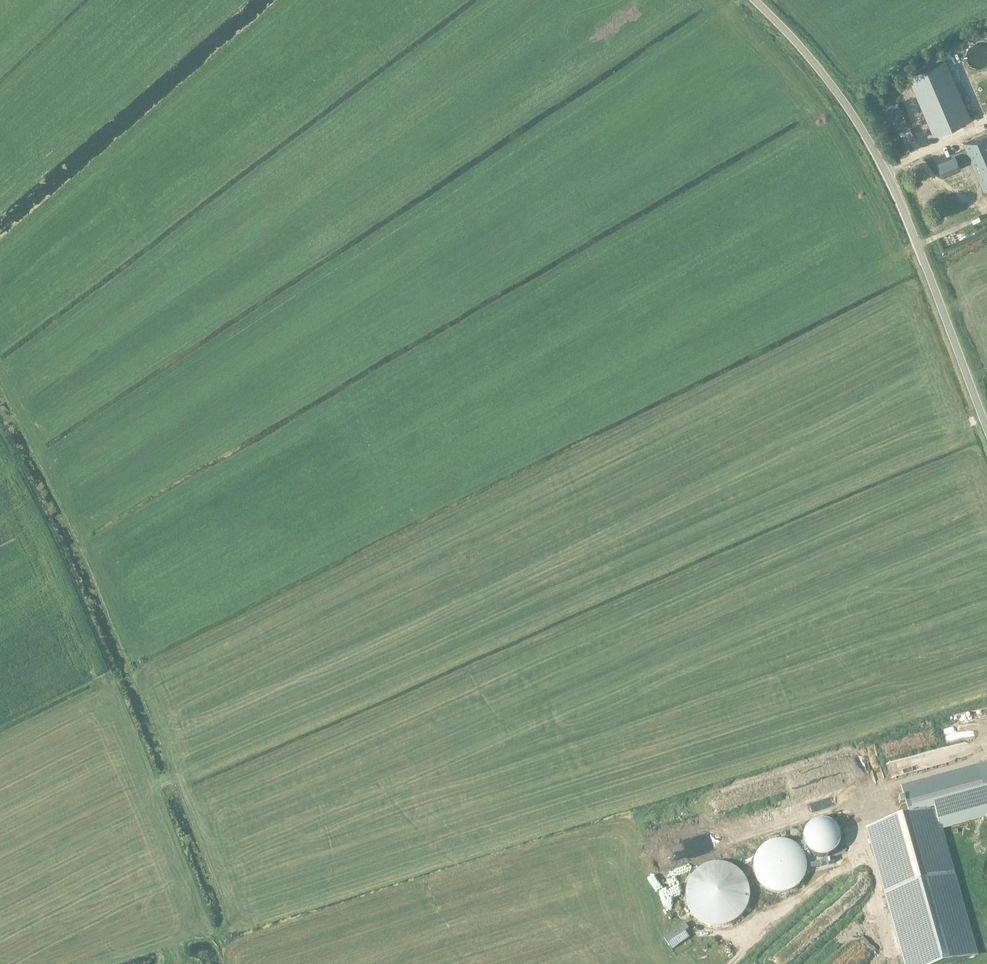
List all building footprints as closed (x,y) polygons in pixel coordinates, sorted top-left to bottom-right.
[(971,119),(945,59),(908,75),(934,135),(971,119)] [(943,174),(960,167),(959,165),(971,160),(983,189),(986,187),(986,134),(958,146),(961,153),(955,156),(955,155),(938,162),(943,174)] [(973,715),(964,717),(966,724),(974,722),(973,715)] [(962,753),(961,746),(940,749),(941,756),(962,753)] [(853,760),(846,762),(847,769),(854,768),(853,760)] [(902,794),(905,806),(901,808),(894,818),(894,820),(867,827),(885,893),(903,963),(950,963),(974,957),(939,828),(986,816),(986,764),(978,767),(900,788),(902,794)] [(813,855),(814,856),(815,856),(817,857),(819,857),(820,857),(822,858),(824,857),(826,857),(827,857),(829,856),(830,856),(832,855),(833,854),(835,853),(836,851),(837,850),(838,849),(839,847),(839,846),(840,844),(840,842),(841,841),(841,839),(841,837),(840,835),(840,834),(839,832),(839,831),(838,829),(837,828),(836,826),(834,825),(833,824),(832,823),(830,822),(829,822),(827,821),(825,821),(824,820),(822,820),(820,820),(818,821),(817,821),(815,822),(814,822),(812,823),(811,824),(809,825),(808,827),(807,828),(806,829),(805,831),(805,832),(804,834),(804,836),(803,838),(803,839),(804,841),(804,843),(804,844),(805,846),(806,848),(806,849),(807,850),(809,852),(810,853),(811,854),(813,855)] [(759,885),(761,887),(763,889),(765,890),(767,891),(769,892),(771,893),(774,894),(776,894),(778,895),(781,895),(783,895),(786,894),(788,894),(790,893),(792,892),(794,891),(796,889),(798,888),(800,886),(802,884),(803,883),(804,881),(805,878),(806,876),(807,874),(808,872),(808,869),(808,867),(808,864),(808,862),(807,860),(806,857),(805,855),(804,853),(803,851),(802,849),(800,847),(798,846),(796,844),(794,843),(792,842),(790,841),(788,840),(785,839),(783,839),(780,839),(778,839),(775,839),(773,840),(771,840),(768,841),(766,843),(764,844),(762,845),(760,847),(759,849),(757,851),(756,853),(755,855),(754,857),(753,860),(753,862),(752,864),(752,867),(752,869),(753,872),(753,874),(754,877),(755,879),(756,881),(758,883),(759,885)] [(749,891),(749,889),(748,887),(748,885),(747,883),(746,881),(745,879),(744,877),(742,875),(741,873),(739,872),(738,870),(736,869),(734,868),(732,866),(730,865),(728,865),(726,864),(723,864),(721,863),(719,863),(717,863),(714,863),(712,863),(710,864),(708,865),(706,865),(704,866),(702,867),(700,868),(698,870),(696,871),(694,873),(693,875),(692,876),(690,878),(689,880),(688,882),(687,884),(687,886),(686,889),(686,891),(686,893),(686,895),(686,898),(686,900),(686,902),(687,904),(688,906),(689,909),(690,911),(691,912),(692,914),(694,916),(695,918),(697,919),(699,921),(700,922),(702,923),(704,924),(706,925),(709,926),(711,926),(713,927),(715,927),(718,927),(720,927),(722,927),(724,926),(726,926),(729,925),(731,924),(733,923),(735,922),(737,921),(738,919),(740,918),(742,916),(743,914),(744,913),(745,911),(746,909),(747,907),(748,904),(749,902),(749,900),(749,898),(750,895),(749,893),(749,891)]
